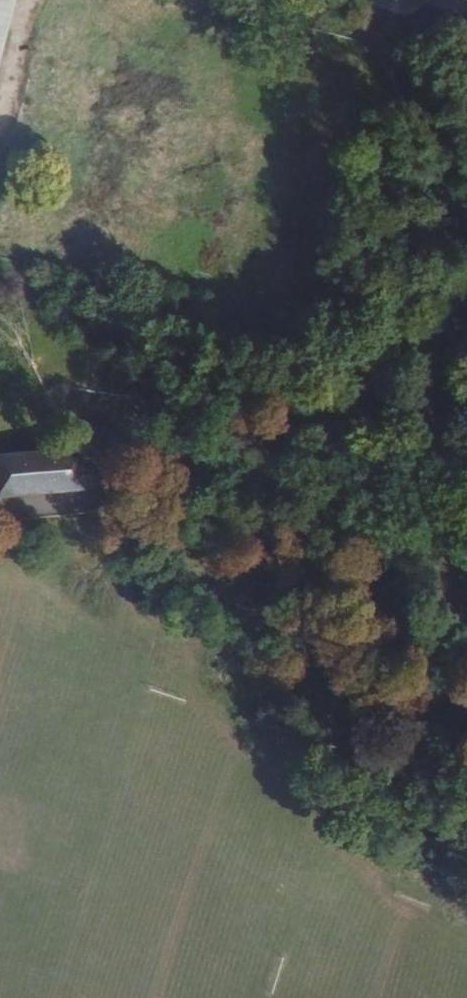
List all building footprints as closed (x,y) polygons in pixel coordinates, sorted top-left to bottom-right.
[(70,484),(64,427),(0,433),(0,490),(70,484)]
